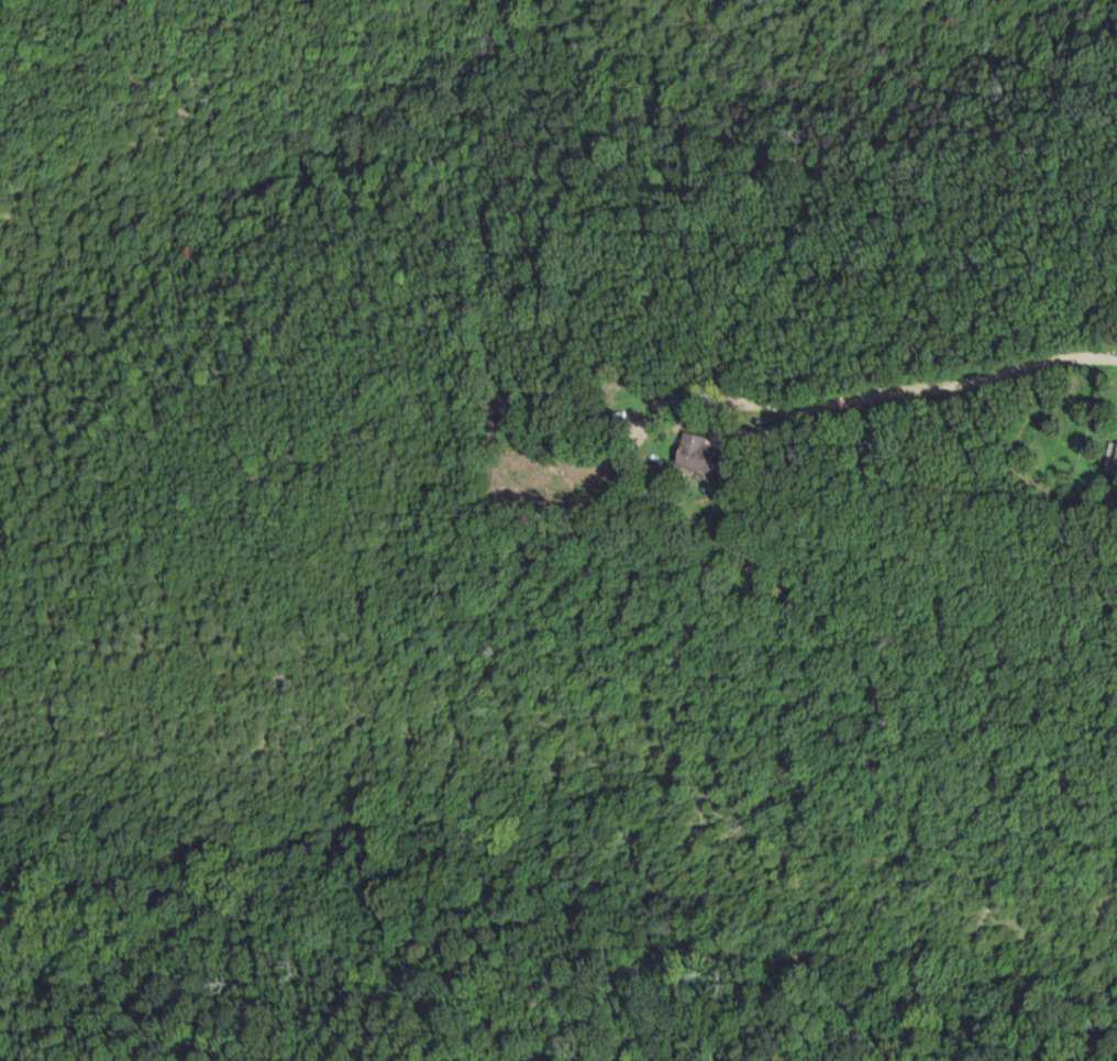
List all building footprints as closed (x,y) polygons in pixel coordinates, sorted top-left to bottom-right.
[(709,438),(686,432),(677,465),(717,476),(723,453),(706,448),(709,438)]
